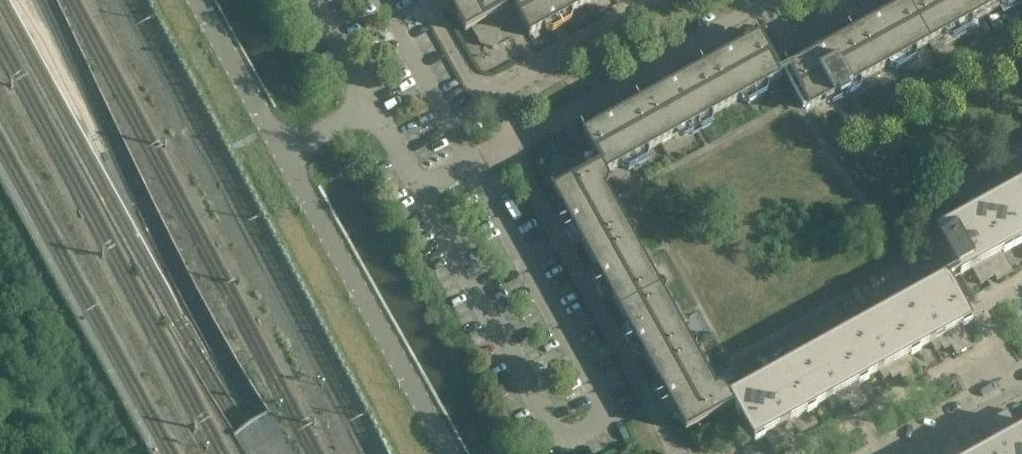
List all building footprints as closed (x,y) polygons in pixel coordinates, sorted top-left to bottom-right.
[(445,1),(443,7),(443,8),(450,10),(452,8),(466,32),(472,29),(513,6),(509,0),(444,0),(445,1)] [(583,0),(509,0),(513,6),(517,14),(530,37),(545,28),(547,31),(553,33),(554,32),(555,26),(559,24),(562,28),(571,23),(567,16),(586,6),(583,0)] [(978,0),(913,0),(907,3),(929,44),(948,34),(952,40),(970,30),(966,24),(985,13),(978,0)] [(985,13),(1009,0),(978,0),(985,13)] [(929,44),(907,3),(888,14),(885,7),(882,9),(875,12),(877,16),(873,18),(867,17),(865,23),(866,26),(852,34),(874,75),(893,64),(897,71),(915,61),(911,54),(929,44)] [(500,34),(495,27),(517,14),(513,6),(472,29),(481,45),(493,49),(496,46),(500,34)] [(874,75),(852,34),(833,44),(829,37),(820,43),(822,47),(818,49),(812,47),(811,48),(809,54),(811,56),(787,70),(809,110),(838,95),(841,101),(859,91),(856,85),(874,75)] [(782,77),(760,36),(740,47),(737,40),(736,41),(727,46),(730,50),(726,52),(719,50),(719,51),(717,57),(718,59),(704,67),(726,108),(745,98),(748,104),(767,94),(763,88),(782,77)] [(726,108),(704,67),(685,78),(681,71),(672,76),(674,80),(670,82),(664,81),(663,81),(661,87),(663,90),(639,103),(662,144),(690,128),(693,135),(711,125),(708,118),(726,108)] [(662,144),(639,103),(621,113),(617,106),(608,112),(610,116),(606,118),(600,116),(599,116),(597,123),(599,125),(584,134),(596,156),(600,164),(606,175),(625,164),(629,171),(647,161),(643,154),(662,144)] [(559,187),(600,164),(596,156),(574,168),(569,160),(557,157),(554,159),(550,171),(559,187)] [(619,215),(625,211),(615,193),(609,197),(599,178),(606,175),(600,164),(559,187),(553,191),(566,215),(564,216),(562,222),(562,223),(569,225),(571,229),(567,231),(572,240),(579,237),(589,255),(629,233),(619,215)] [(987,200),(1013,247),(1021,242),(1021,181),(987,200)] [(1013,247),(987,200),(934,230),(946,250),(960,276),(972,269),(980,285),(985,283),(980,274),(990,269),(997,281),(1013,272),(1003,252),(1013,247)] [(660,288),(649,270),(656,266),(646,248),(639,252),(629,233),(589,255),(597,270),(594,271),(592,278),(593,278),(599,280),(601,284),(597,286),(603,296),(609,292),(619,311),(660,288)] [(973,320),(947,274),(895,303),(921,349),(931,343),(935,351),(949,343),(956,355),(973,346),(962,326),(973,320)] [(690,344),(680,325),(687,321),(677,303),(670,307),(660,288),(619,311),(630,330),(623,333),(629,343),(633,341),(635,345),(633,351),(633,352),(640,353),(642,352),(650,366),(690,344)] [(921,349),(895,303),(843,331),(869,378),(879,372),(883,379),(897,372),(904,383),(921,374),(910,355),(921,349)] [(869,378),(843,331),(787,362),(813,409),(827,401),(831,408),(846,400),(852,412),(869,403),(858,384),(869,378)] [(721,399),(711,381),(717,377),(707,359),(701,363),(690,344),(650,366),(660,385),(654,389),(659,398),(663,396),(665,400),(664,406),(664,407),(670,409),(673,407),(686,431),(733,405),(728,395),(721,399)] [(813,409),(787,362),(728,395),(733,405),(754,442),(764,436),(774,453),(776,453),(791,446),(785,434),(799,426),(795,419),(813,409)] [(1019,429),(1008,410),(991,419),(998,431),(983,439),(987,446),(977,452),(978,453),(1021,453),(1021,427),(1019,429)] [(956,439),(939,448),(943,453),(964,453),(956,439)]
